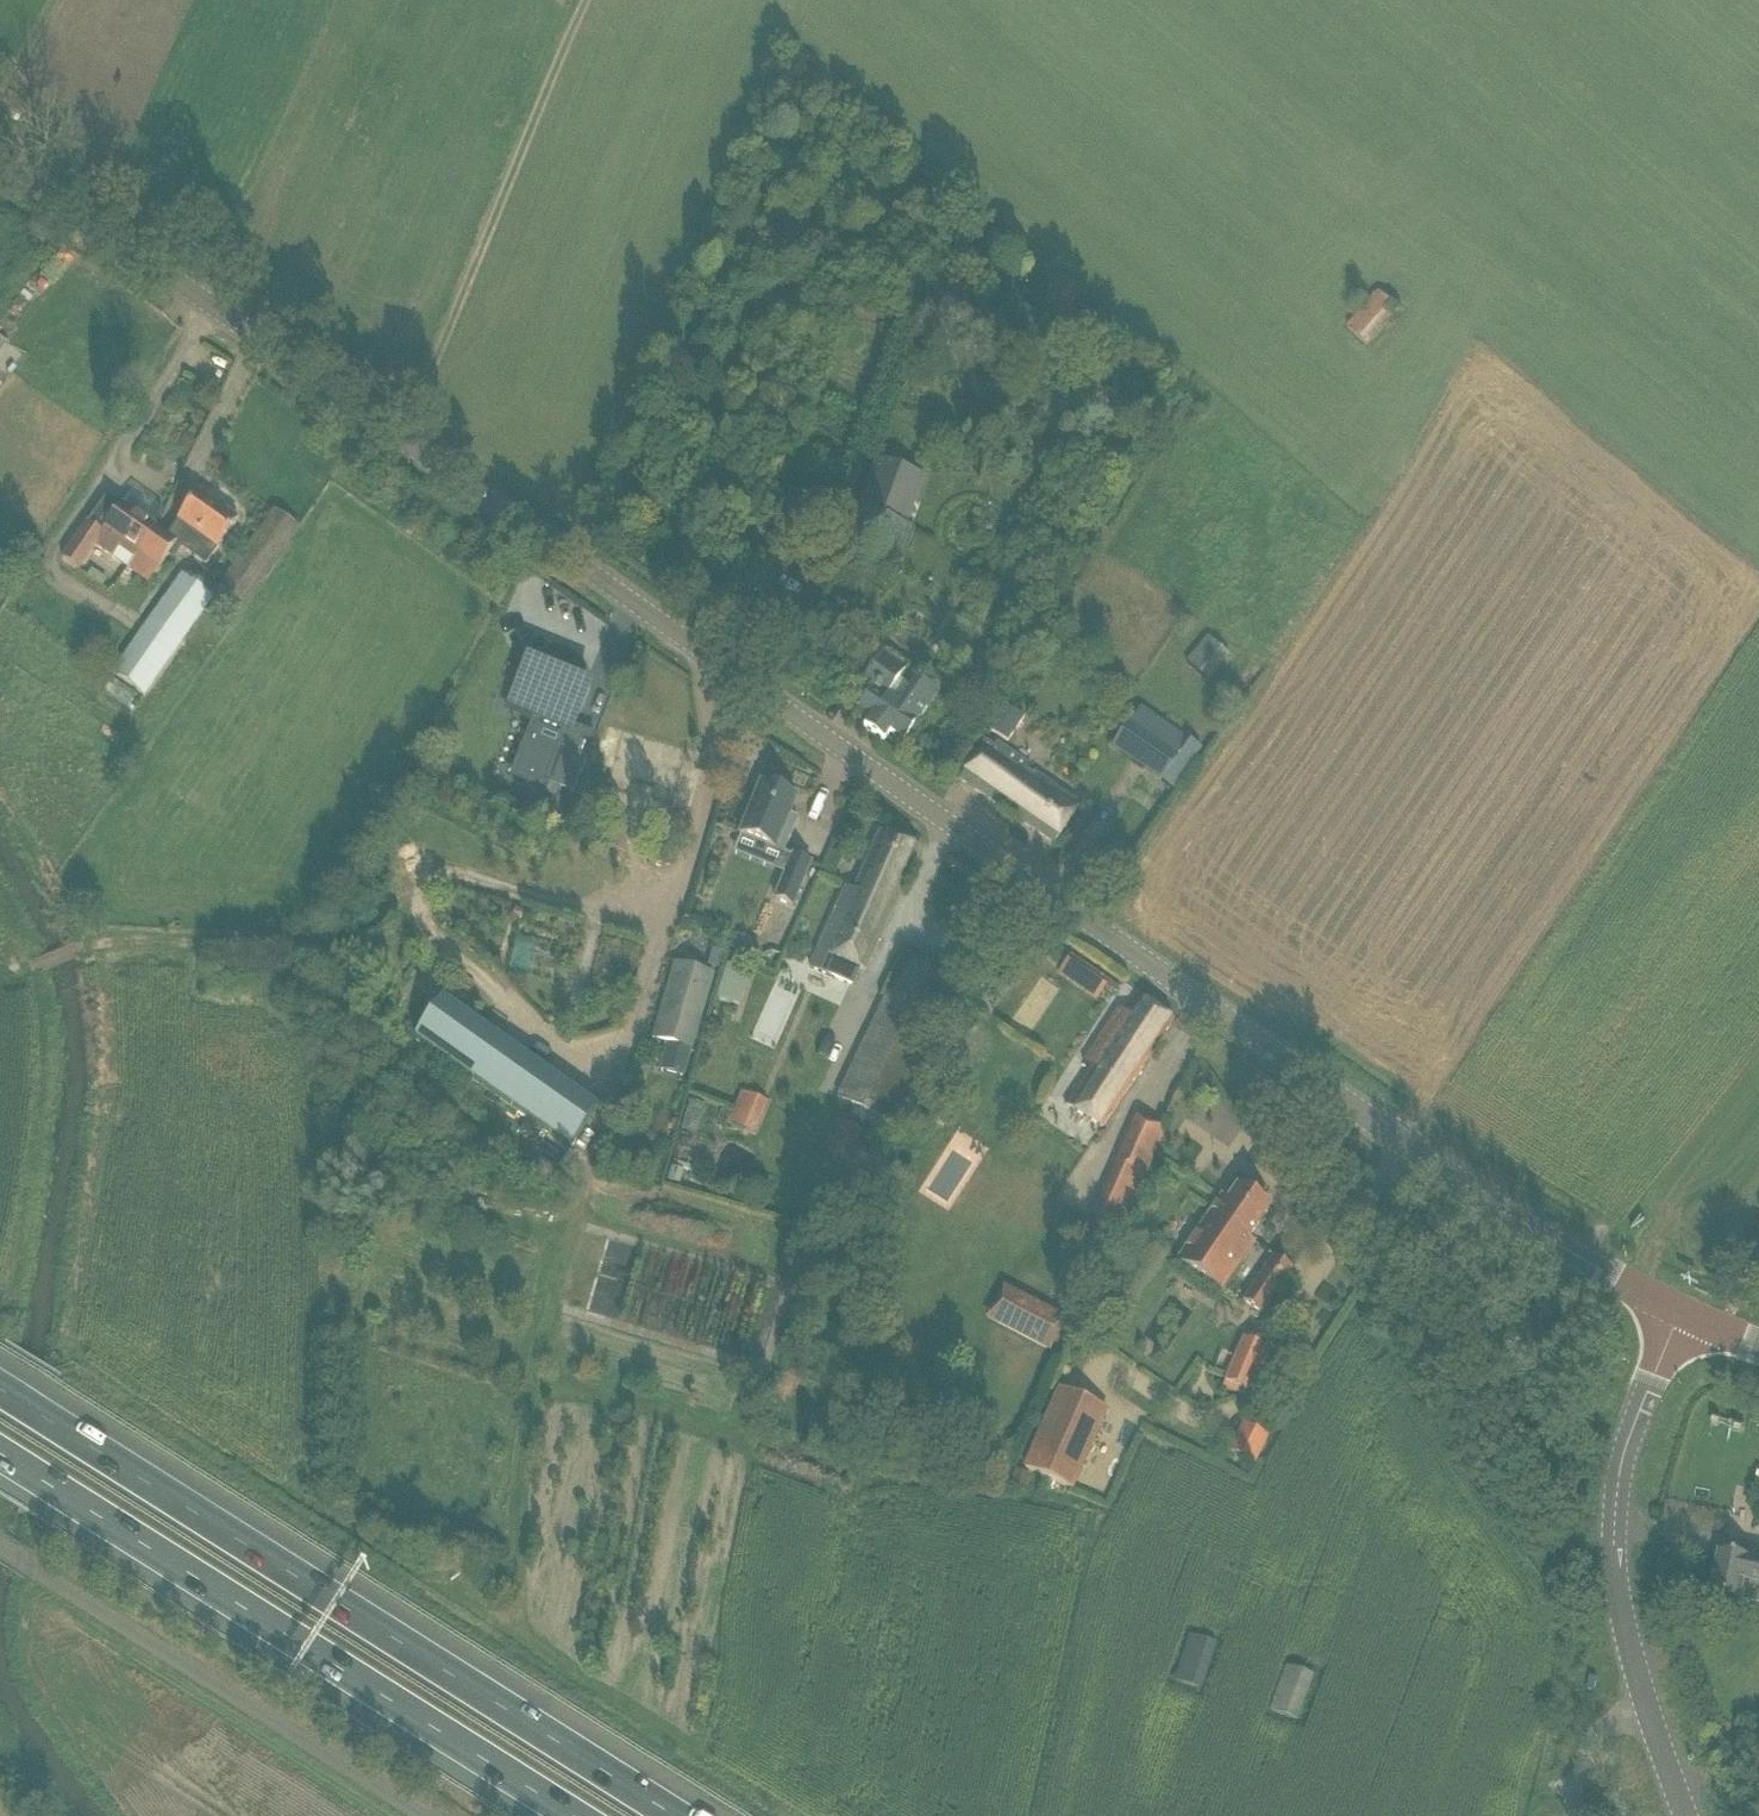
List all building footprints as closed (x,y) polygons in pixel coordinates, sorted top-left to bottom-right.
[(1372,347),(1404,307),(1382,289),(1350,329),(1372,347)] [(11,341),(0,333),(0,356),(11,341)] [(912,498),(921,475),(880,460),(862,509),(889,519),(899,494),(912,498)] [(166,537),(154,528),(135,557),(130,565),(150,580),(177,542),(207,563),(238,520),(197,492),(166,537)] [(135,557),(154,528),(122,506),(102,535),(86,524),(73,543),(63,557),(80,569),(98,543),(113,554),(130,565),(135,557)] [(145,696),(214,596),(181,573),(112,673),(145,696)] [(1210,681),(1229,656),(1205,637),(1186,662),(1210,681)] [(890,732),(903,741),(938,694),(920,680),(900,707),(887,698),(909,668),(884,650),(861,681),(870,688),(856,708),(870,717),(863,727),(883,741),(890,732)] [(522,670),(507,707),(549,724),(546,732),(568,741),(589,689),(568,680),(565,688),(522,670)] [(1008,741),(1025,716),(1006,703),(989,729),(1008,741)] [(1172,790),(1202,747),(1142,706),(1112,749),(1172,790)] [(960,779),(1054,843),(1080,805),(1030,770),(1033,766),(1003,746),(1000,752),(984,741),(960,779)] [(558,748),(544,783),(572,794),(586,759),(558,748)] [(761,783),(739,835),(783,853),(798,818),(796,818),(794,822),(787,819),(796,797),(792,795),(793,791),(776,784),(774,788),(761,783)] [(895,908),(920,848),(880,831),(856,890),(895,908)] [(774,900),(792,907),(810,863),(793,856),(774,900)] [(823,949),(814,967),(832,975),(832,974),(854,984),(862,967),(867,969),(895,908),(856,890),(850,887),(823,949)] [(960,973),(908,948),(838,1099),(890,1123),(960,973)] [(716,972),(679,961),(657,1035),(676,1041),(670,1062),(659,1059),(649,1094),(671,1100),(688,1044),(693,1046),(716,972)] [(1120,989),(1110,982),(1106,987),(1116,995),(1120,989)] [(1137,996),(1127,1012),(1120,1008),(1086,1060),(1093,1065),(1069,1102),(1106,1126),(1174,1021),(1137,996)] [(441,998),(413,1038),(569,1148),(597,1109),(441,998)] [(755,1132),(767,1102),(741,1091),(732,1112),(721,1107),(717,1117),(755,1132)] [(1142,1180),(1165,1131),(1136,1118),(1114,1167),(1142,1180)] [(1222,1195),(1209,1215),(1180,1260),(1225,1289),(1241,1262),(1254,1243),(1248,1238),(1268,1208),(1236,1187),(1228,1199),(1222,1195)] [(1243,1301),(1262,1314),(1292,1269),(1273,1256),(1243,1301)] [(1049,1352),(1067,1318),(1004,1285),(986,1318),(1049,1352)] [(1245,1397),(1266,1347),(1244,1338),(1223,1387),(1245,1397)] [(1074,1489),(1109,1410),(1058,1387),(1023,1467),(1074,1489)] [(1268,1433),(1242,1420),(1229,1445),(1255,1459),(1268,1433)] [(1751,1559),(1752,1554),(1735,1551),(1734,1556),(1720,1553),(1711,1595),(1742,1602),(1742,1601),(1758,1604),(1758,1561),(1751,1559)] [(1186,1638),(1173,1678),(1199,1687),(1212,1647),(1186,1638)] [(1317,1671),(1286,1661),(1271,1705),(1303,1716),(1317,1671)]
